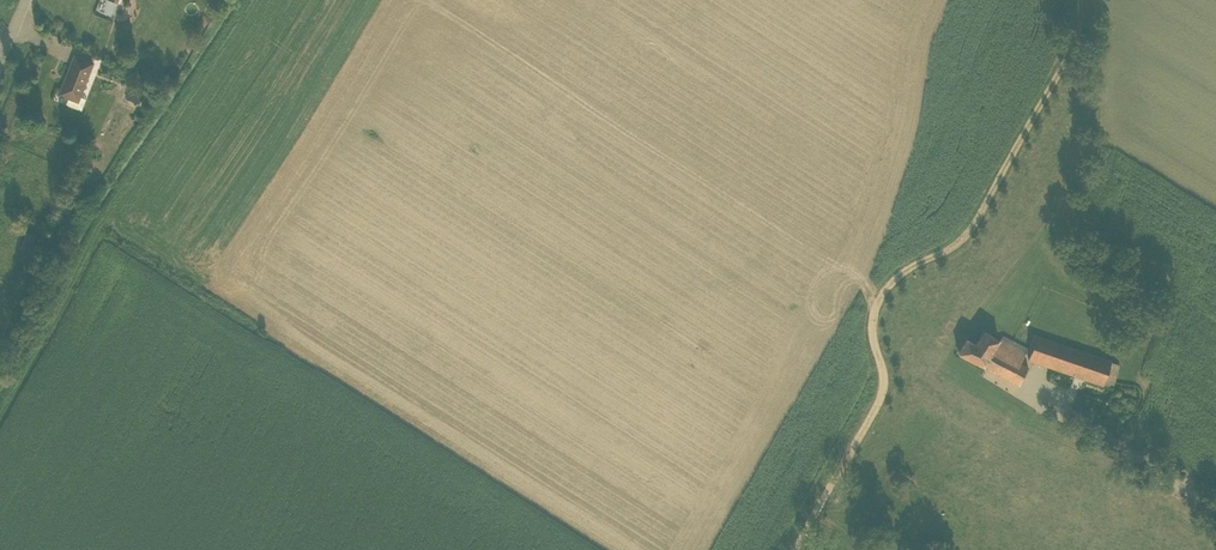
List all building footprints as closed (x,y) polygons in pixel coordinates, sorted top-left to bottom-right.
[(80,97),(93,63),(75,56),(62,90),(61,95),(78,101),(80,97)] [(30,251),(37,235),(27,230),(20,247),(30,251)] [(976,344),(967,338),(959,354),(1019,385),(1029,368),(1021,363),(1028,349),(1003,336),(1000,341),(985,330),(976,344)] [(1104,385),(1111,361),(1037,336),(1029,359),(1104,385)]
